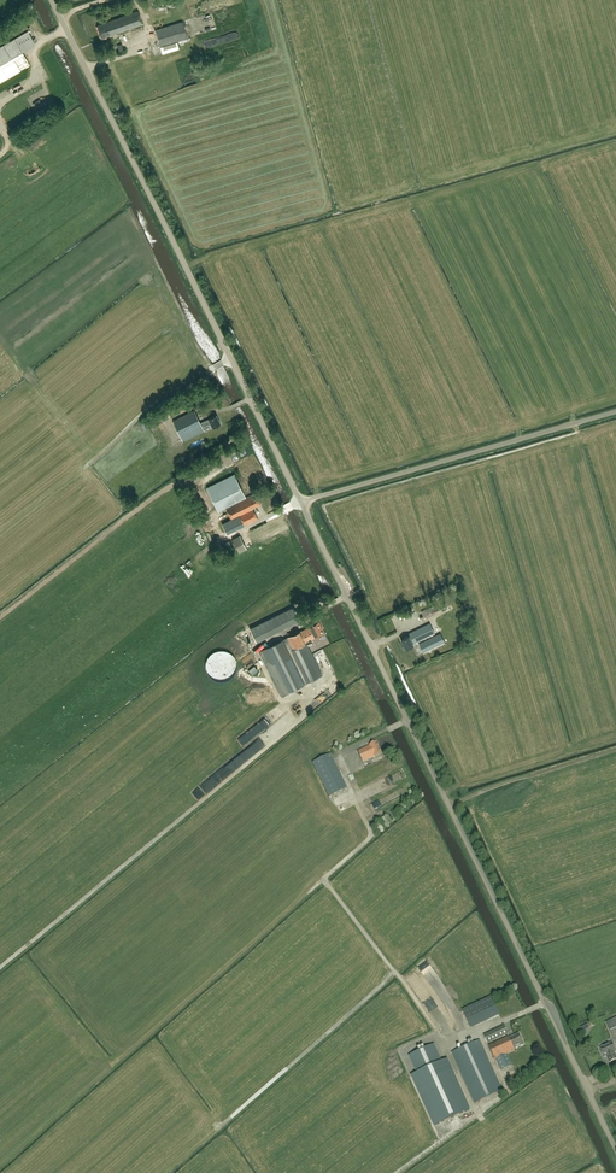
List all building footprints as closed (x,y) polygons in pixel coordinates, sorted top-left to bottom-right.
[(142,25),(142,24),(143,24),(138,11),(97,25),(102,38),(140,25),(140,26),(142,25)] [(172,25),(155,30),(160,46),(188,38),(183,22),(181,22),(172,25)] [(34,41),(28,31),(13,40),(13,39),(0,47),(0,82),(20,70),(29,65),(20,49),(34,41)] [(42,113),(48,109),(44,102),(42,103),(40,100),(33,104),(36,109),(39,107),(42,113)] [(212,428),(220,424),(216,415),(207,419),(208,420),(200,423),(194,411),(173,422),(183,442),(204,432),(202,428),(210,424),(212,428)] [(234,474),(207,488),(218,511),(226,508),(231,519),(222,524),(227,534),(241,527),(257,518),(252,508),(260,504),(255,495),(250,497),(249,496),(245,498),(234,474)] [(250,628),(257,643),(270,637),(269,634),(278,630),(280,634),(301,624),(294,608),(250,628)] [(311,625),(280,640),(260,651),(266,662),(282,695),(293,690),(304,684),(322,675),(306,642),(316,637),(317,637),(323,634),(320,627),(321,626),(319,621),(311,625)] [(414,644),(435,633),(430,623),(412,632),(413,634),(402,640),(406,649),(414,645),(414,644)] [(440,645),(436,636),(418,644),(423,653),(440,645)] [(324,702),(339,692),(335,686),(320,696),(324,702)] [(298,704),(289,710),(295,717),(298,715),(296,712),(301,708),(298,704)] [(236,740),(242,749),(257,739),(251,730),(236,740)] [(358,751),(363,762),(375,757),(382,754),(376,742),(370,745),(358,751)] [(330,754),(312,762),(329,797),(347,788),(330,754)] [(207,781),(213,789),(235,772),(229,764),(207,781)] [(198,789),(191,794),(196,802),(203,797),(201,794),(209,789),(205,782),(200,786),(203,791),(200,792),(198,789)] [(337,804),(339,811),(350,807),(347,800),(337,804)] [(479,1024),(498,1016),(494,1004),(474,1012),(476,1017),(472,1018),(471,1015),(463,1018),(466,1028),(479,1023),(479,1024)] [(605,1022),(614,1041),(615,1041),(615,1017),(605,1022)] [(504,1025),(484,1035),(487,1043),(508,1034),(504,1025)] [(524,1045),(519,1034),(509,1038),(509,1037),(489,1046),(495,1060),(496,1059),(501,1070),(512,1065),(507,1054),(515,1051),(515,1050),(524,1045)] [(452,1053),(475,1104),(503,1091),(480,1040),(452,1053)] [(614,1045),(612,1042),(600,1047),(604,1058),(606,1057),(609,1063),(615,1060),(615,1054),(615,1053),(615,1052),(615,1050),(614,1045)] [(435,1126),(470,1109),(447,1059),(442,1062),(434,1045),(409,1056),(417,1073),(412,1076),(435,1126)]
